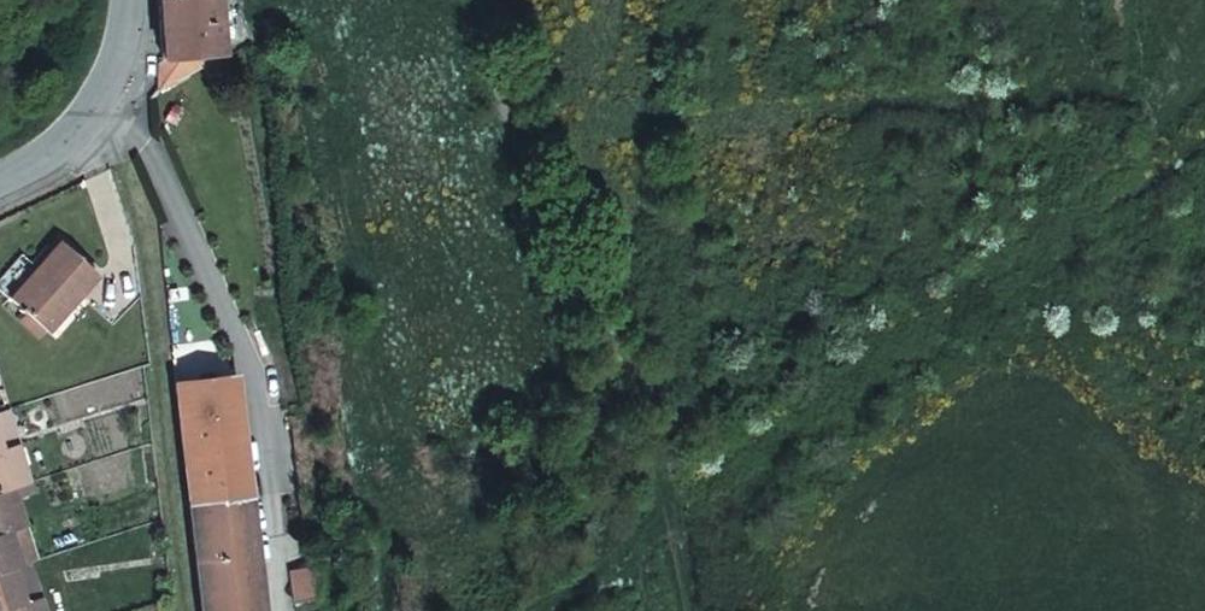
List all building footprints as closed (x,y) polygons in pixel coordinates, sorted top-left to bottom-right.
[(248,42),(238,0),(158,0),(160,61),(155,65),(153,92),(248,42)] [(58,243),(8,298),(43,330),(93,276),(58,243)] [(203,610),(266,610),(237,374),(175,384),(203,610)] [(12,487),(26,483),(14,445),(0,450),(0,491),(12,487)] [(0,491),(0,571),(11,567),(18,566),(8,529),(23,525),(12,487),(0,491)] [(38,597),(21,602),(11,567),(0,571),(0,610),(42,610),(38,597)]
